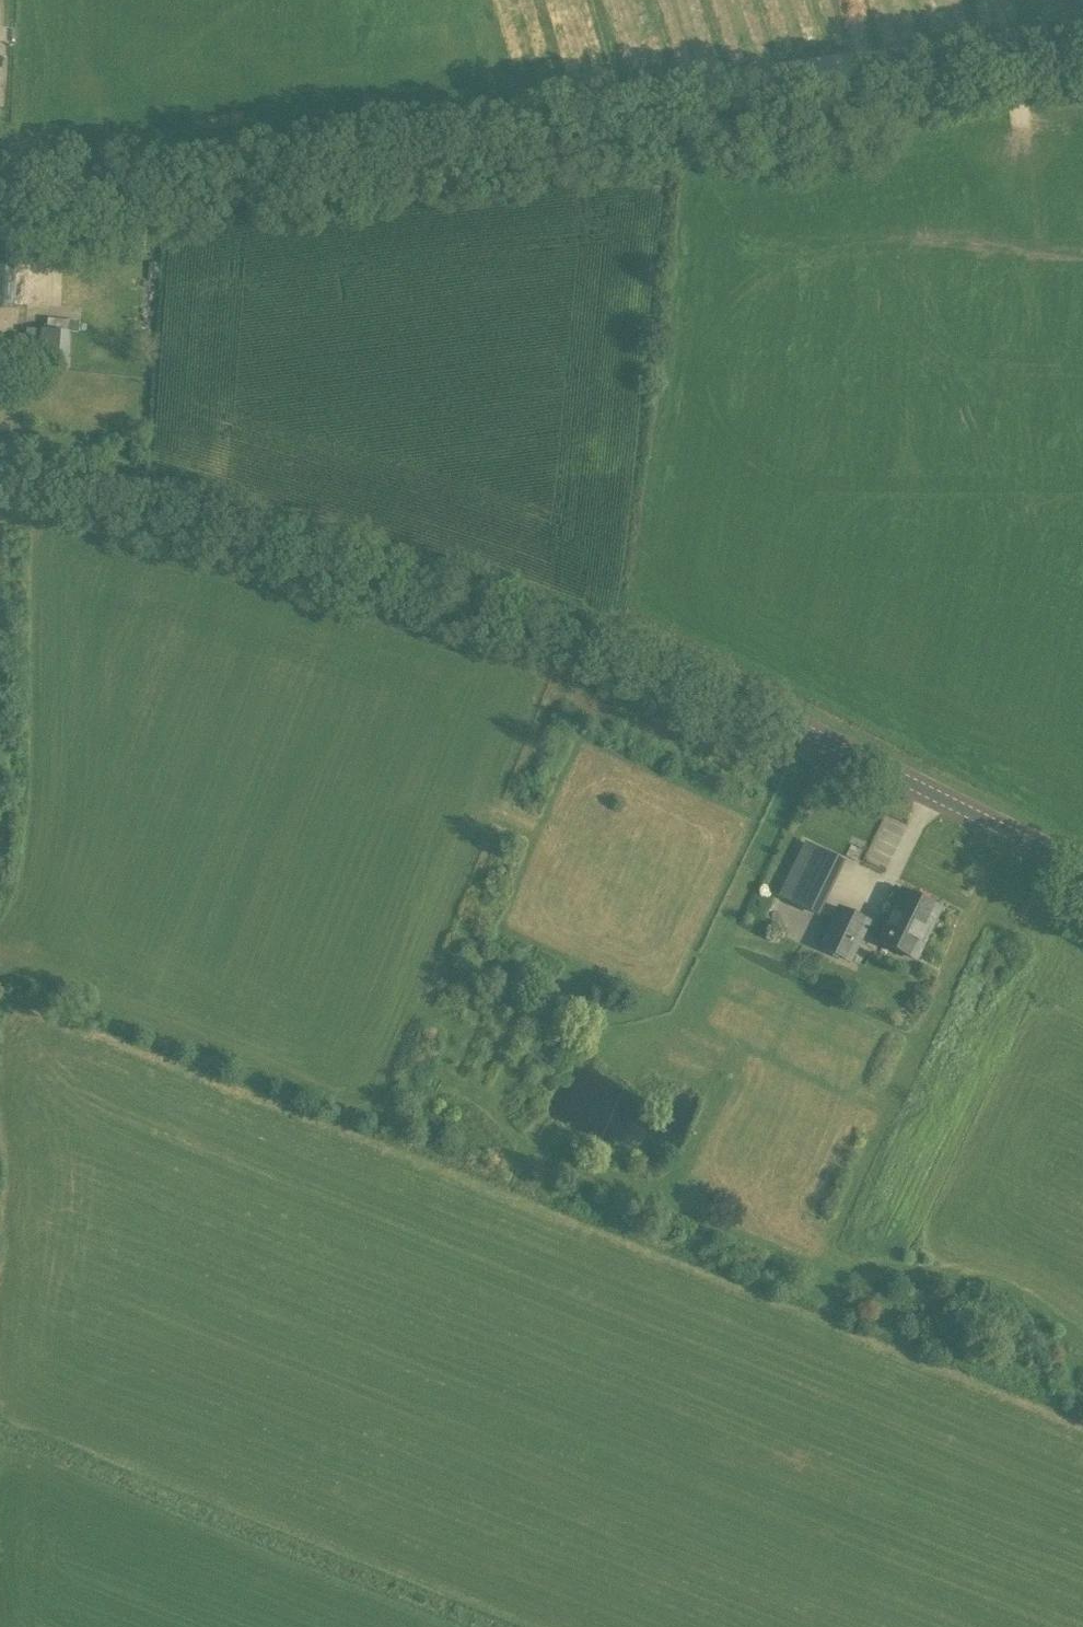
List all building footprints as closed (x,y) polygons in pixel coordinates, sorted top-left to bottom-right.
[(789,878),(781,894),(818,913),(826,897),(789,878)] [(918,959),(943,909),(902,889),(877,939),(918,959)] [(853,964),(873,921),(839,906),(819,948),(853,964)]
